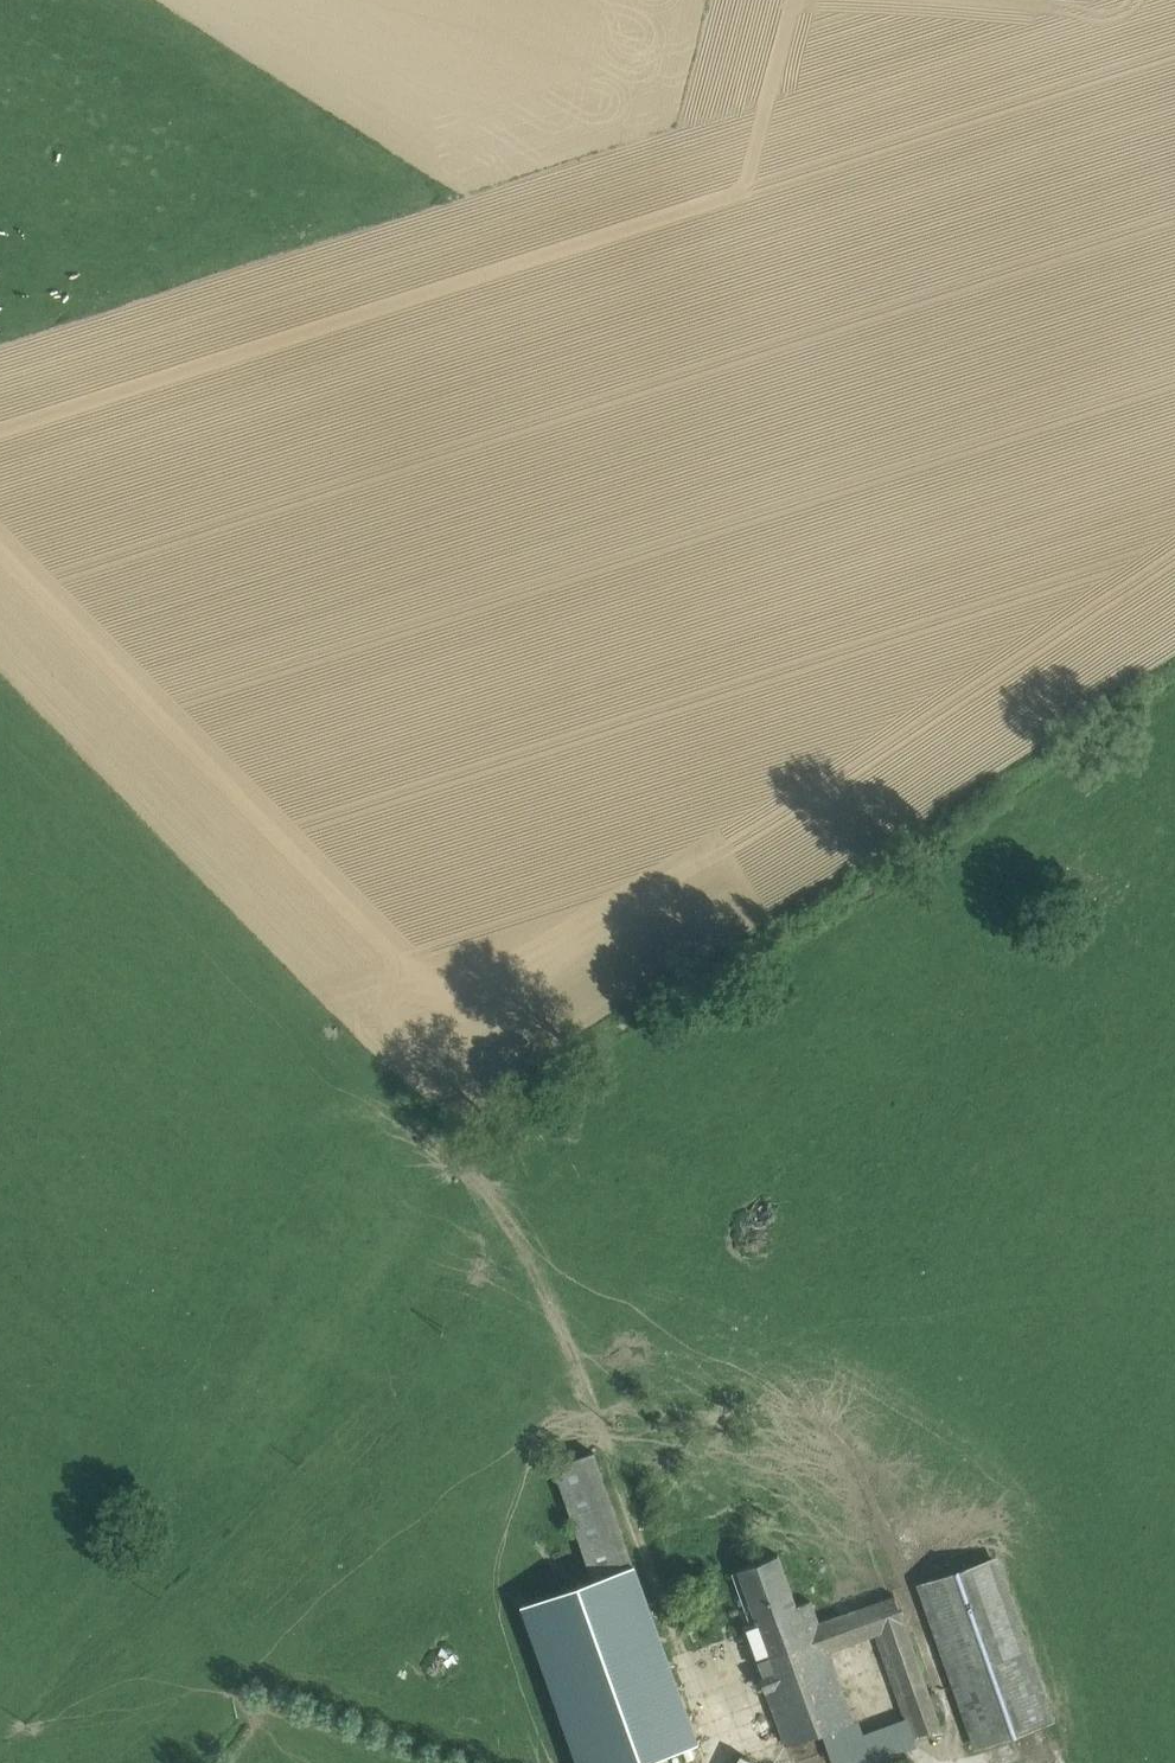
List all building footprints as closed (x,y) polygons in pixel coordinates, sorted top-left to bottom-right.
[(634,1565),(595,1452),(554,1467),(593,1579),(634,1565)] [(779,1554),(739,1569),(758,1622),(744,1627),(756,1660),(823,1636),(819,1623),(811,1601),(797,1606),(779,1554)] [(995,1560),(922,1586),(977,1744),(1051,1718),(995,1560)] [(640,1584),(597,1599),(610,1634),(624,1630),(629,1644),(630,1645),(657,1635),(658,1635),(640,1584)] [(941,1727),(895,1596),(819,1623),(823,1636),(829,1651),(882,1632),(905,1698),(899,1700),(912,1737),(941,1727)] [(657,1635),(630,1645),(629,1644),(622,1647),(653,1733),(688,1720),(657,1635)] [(823,1636),(756,1660),(786,1744),(853,1720),(829,1651),(823,1636)] [(653,1733),(664,1762),(704,1762),(688,1720),(653,1733)]
